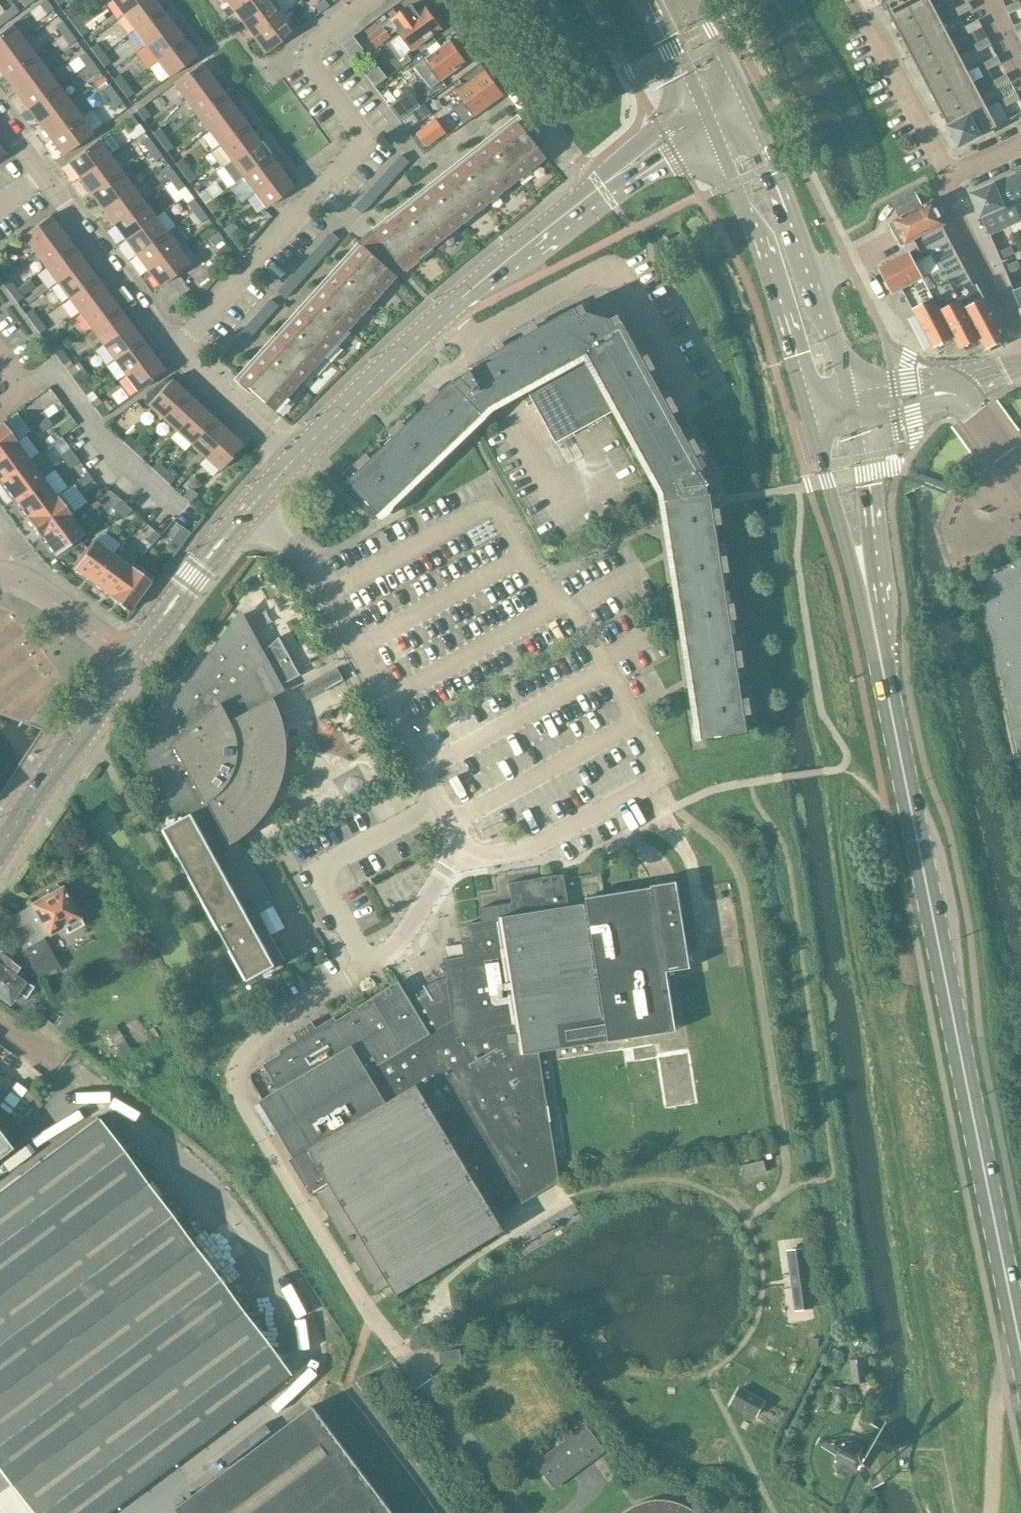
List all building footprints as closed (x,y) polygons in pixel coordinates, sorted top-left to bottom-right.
[(53,9),(46,0),(45,0),(40,4),(47,14),(53,9)] [(123,16),(145,0),(111,0),(123,16)] [(162,11),(153,0),(145,0),(123,16),(134,31),(162,11)] [(271,0),(239,0),(230,7),(241,22),(271,0)] [(253,38),(282,16),(271,0),(241,22),(253,38)] [(328,6),(324,0),(314,7),(319,14),(328,6)] [(884,3),(893,21),(931,1),(930,0),(889,0),(884,3)] [(931,1),(893,21),(903,39),(940,19),(931,1)] [(960,16),(973,9),(969,2),(956,9),(960,16)] [(1006,7),(1009,14),(1020,9),(1020,6),(1019,2),(1006,7)] [(4,13),(9,19),(19,12),(14,5),(4,13)] [(105,5),(82,22),(86,28),(109,10),(105,5)] [(406,11),(391,21),(369,38),(376,47),(391,36),(390,35),(397,30),(412,50),(442,29),(440,27),(442,23),(437,17),(433,17),(427,8),(419,14),(413,5),(405,10),(406,11)] [(146,47),(173,26),(162,11),(134,31),(146,47)] [(9,19),(4,13),(0,16),(0,26),(9,19)] [(67,18),(74,27),(80,22),(73,13),(67,18)] [(282,16),(253,38),(265,54),(294,32),(282,16)] [(940,19),(903,39),(912,57),(950,37),(940,19)] [(969,34),(982,27),(979,20),(966,27),(969,34)] [(63,35),(69,31),(62,21),(56,26),(63,35)] [(80,22),(74,27),(81,37),(87,32),(80,22)] [(23,41),(12,25),(0,33),(0,58),(23,41)] [(173,26),(146,47),(157,62),(184,42),(173,26)] [(76,40),(69,31),(63,35),(70,45),(76,40)] [(353,58),(364,50),(354,36),(342,45),(353,58)] [(950,37),(912,57),(921,75),(959,55),(950,37)] [(979,52),(992,45),(988,38),(975,45),(979,52)] [(35,56),(23,41),(0,58),(0,72),(5,78),(35,56)] [(431,88),(466,62),(464,59),(465,57),(461,50),(458,51),(451,41),(425,60),(415,68),(423,78),(424,78),(431,88)] [(196,57),(184,42),(157,62),(168,77),(196,57)] [(90,48),(97,59),(104,54),(96,44),(90,48)] [(86,66),(92,62),(85,52),(78,57),(85,65),(86,66)] [(104,54),(97,59),(104,68),(110,63),(104,54)] [(959,55),(921,75),(931,93),(969,73),(959,55)] [(16,94),(46,72),(35,56),(5,78),(16,94)] [(988,70),(1001,63),(998,56),(985,63),(988,70)] [(78,57),(69,64),(75,73),(85,65),(78,57)] [(99,71),(92,62),(86,66),(86,67),(92,75),(93,76),(99,71)] [(173,84),(185,100),(212,80),(200,64),(173,84)] [(86,67),(81,71),(87,79),(92,75),(86,67)] [(464,124),(504,95),(486,70),(456,92),(463,102),(454,109),(464,124)] [(28,109),(58,87),(46,72),(16,94),(28,109)] [(969,73),(931,93),(940,111),(978,91),(969,73)] [(998,88),(1011,81),(1007,74),(994,81),(998,88)] [(112,79),(120,89),(126,85),(119,75),(112,79)] [(196,115),(224,95),(212,80),(185,100),(196,115)] [(108,97),(115,92),(108,83),(101,88),(108,97)] [(126,85),(120,89),(127,99),(133,94),(126,85)] [(58,87),(28,109),(39,125),(69,102),(58,87)] [(388,88),(380,93),(390,107),(398,101),(388,88)] [(978,91),(940,111),(950,128),(988,109),(978,91)] [(122,102),(115,92),(108,97),(116,107),(122,102)] [(401,121),(421,106),(410,92),(398,101),(390,107),(401,121)] [(1004,99),(1007,106),(1020,99),(1016,92),(1004,99)] [(208,131),(235,110),(224,95),(196,115),(208,131)] [(69,102),(39,125),(50,140),(80,118),(69,102)] [(988,109),(950,128),(959,146),(997,127),(997,126),(1009,119),(1000,102),(988,109)] [(142,106),(136,111),(143,121),(149,116),(142,106)] [(219,146),(246,126),(235,110),(208,131),(219,146)] [(131,115),(125,120),(132,129),(138,124),(131,115)] [(80,118),(50,140),(62,156),(92,134),(80,118)] [(426,146),(446,132),(436,119),(417,134),(426,146)] [(404,270),(547,157),(518,121),(375,234),(404,270)] [(230,162),(258,141),(246,126),(219,146),(230,162)] [(152,133),(159,143),(165,138),(158,128),(152,133)] [(97,140),(67,162),(79,178),(109,156),(120,148),(108,132),(102,137),(97,140)] [(417,134),(413,137),(422,149),(426,146),(417,134)] [(148,151),(154,146),(147,137),(141,141),(148,151)] [(165,138),(159,143),(166,152),(173,148),(165,138)] [(230,162),(222,168),(234,183),(242,177),(269,157),(258,141),(230,162)] [(161,156),(154,146),(148,151),(155,161),(161,156)] [(362,214),(409,161),(402,155),(355,207),(362,214)] [(90,194),(120,172),(109,156),(79,178),(90,194)] [(253,192),(281,172),(269,157),(242,177),(253,192)] [(175,164),(182,174),(188,169),(181,159),(175,164)] [(171,182),(177,177),(170,167),(164,172),(171,182)] [(188,169),(182,174),(189,183),(195,178),(188,169)] [(101,209),(131,187),(120,172),(90,194),(101,209)] [(281,172),(253,192),(265,208),(292,188),(281,172)] [(1013,177),(1020,196),(1020,173),(1013,177)] [(184,187),(177,177),(171,182),(178,191),(184,187)] [(1020,220),(1020,196),(1013,177),(993,185),(1010,225),(1020,220)] [(989,233),(1010,225),(993,185),(972,194),(989,233)] [(113,225),(143,203),(131,187),(101,209),(113,225)] [(198,195),(205,204),(211,200),(204,190),(198,195)] [(938,229),(946,225),(933,201),(922,207),(914,192),(892,203),(900,218),(894,221),(906,245),(912,242),(938,229)] [(194,213),(200,208),(193,198),(186,203),(194,213)] [(211,200),(205,204),(212,214),(218,209),(211,200)] [(124,240),(154,218),(143,203),(113,225),(124,240)] [(207,218),(200,208),(194,213),(201,222),(207,218)] [(264,209),(260,212),(269,220),(272,217),(264,209)] [(22,236),(34,252),(61,232),(49,216),(22,236)] [(136,255),(166,233),(154,218),(124,240),(136,255)] [(233,222),(223,229),(228,236),(238,229),(233,222)] [(949,279),(969,269),(946,225),(938,229),(912,242),(918,253),(920,256),(930,251),(940,269),(929,275),(936,286),(949,279)] [(45,267),(72,247),(61,232),(34,252),(45,267)] [(286,298),(340,239),(332,232),(278,292),(286,298)] [(147,271),(177,249),(166,233),(136,255),(147,271)] [(218,233),(209,240),(213,247),(223,239),(218,233)] [(231,255),(224,245),(215,251),(222,261),(231,255)] [(276,410),(397,276),(363,245),(242,380),(276,410)] [(56,283),(84,263),(72,247),(45,267),(56,283)] [(998,252),(1001,259),(1015,254),(1012,247),(998,252)] [(177,249),(147,271),(159,287),(189,265),(177,249)] [(893,293),(903,288),(923,277),(923,278),(929,275),(940,269),(930,251),(920,256),(918,253),(912,256),(910,253),(880,268),(886,279),(884,282),(888,289),(891,289),(893,293)] [(1018,260),(1004,266),(1007,273),(1020,268),(1018,260)] [(68,298),(95,278),(84,263),(56,283),(68,298)] [(1008,343),(971,273),(963,277),(951,283),(957,294),(982,342),(985,349),(990,346),(992,351),(1008,343)] [(940,349),(955,341),(940,311),(941,311),(929,290),(923,277),(903,288),(933,346),(937,344),(940,349)] [(2,283),(10,294),(16,289),(8,278),(2,283)] [(79,314),(107,293),(95,278),(68,298),(79,314)] [(940,311),(955,341),(959,348),(963,345),(966,351),(982,342),(957,294),(951,283),(949,279),(929,290),(941,311),(940,311)] [(16,289),(10,294),(16,302),(23,298),(16,289)] [(91,329),(118,309),(107,293),(79,314),(91,329)] [(245,343),(279,306),(272,299),(238,336),(245,343)] [(590,357),(600,316),(600,315),(599,314),(598,316),(588,313),(580,317),(576,308),(481,361),(469,367),(471,371),(463,376),(444,394),(436,397),(348,482),(379,514),(492,407),(494,406),(502,401),(511,396),(526,388),(556,443),(609,414),(619,409),(590,357)] [(25,314),(32,324),(39,320),(31,309),(25,314)] [(102,345),(129,324),(118,309),(91,329),(102,345)] [(611,319),(600,316),(590,357),(619,409),(665,492),(667,507),(703,739),(748,732),(712,500),(711,492),(709,493),(708,483),(694,459),(693,450),(623,322),(614,327),(611,319)] [(39,320),(32,324),(39,334),(46,329),(39,320)] [(113,360),(141,340),(129,324),(102,345),(113,360)] [(125,375),(152,355),(141,340),(113,360),(125,375)] [(48,346),(55,355),(62,351),(55,341),(48,346)] [(62,351),(55,355),(62,365),(69,360),(62,351)] [(152,355),(125,375),(137,391),(164,371),(152,355)] [(71,376),(78,386),(84,381),(77,372),(71,376)] [(147,405),(162,418),(185,393),(170,380),(147,405)] [(84,381),(78,386),(85,396),(92,391),(84,381)] [(185,393),(162,418),(176,431),(199,406),(185,393)] [(100,403),(94,408),(101,418),(108,413),(100,403)] [(190,444),(213,419),(199,406),(176,431),(190,444)] [(43,412),(33,419),(38,426),(47,418),(43,412)] [(47,418),(38,426),(42,432),(52,425),(47,418)] [(0,424),(0,453),(16,441),(16,442),(20,439),(6,419),(0,424)] [(204,457),(227,432),(213,419),(190,444),(204,457)] [(227,432),(204,457),(219,471),(242,446),(227,432)] [(123,442),(132,450),(138,445),(129,436),(123,442)] [(29,460),(16,442),(16,441),(0,453),(0,481),(29,460)] [(138,445),(132,450),(141,459),(146,453),(138,445)] [(70,448),(60,456),(65,462),(74,455),(70,448)] [(74,455),(65,462),(69,469),(79,461),(74,455)] [(43,478),(29,460),(0,481),(0,482),(13,500),(43,478)] [(151,468),(160,476),(166,471),(157,462),(151,468)] [(166,471),(160,476),(169,485),(175,479),(166,471)] [(88,473),(78,480),(83,487),(93,480),(88,473)] [(27,518),(56,497),(56,496),(43,478),(13,500),(26,518),(27,518)] [(191,489),(183,498),(189,503),(197,494),(191,489)] [(40,537),(70,515),(70,516),(75,513),(60,493),(56,496),(56,497),(27,518),(26,518),(25,518),(40,538),(41,538),(40,537)] [(126,504),(120,499),(112,508),(118,513),(126,504)] [(124,519),(132,510),(126,504),(118,513),(124,519)] [(54,556),(84,534),(70,516),(70,515),(40,537),(41,538),(54,556)] [(181,526),(173,537),(182,543),(190,533),(188,531),(181,526)] [(160,536),(154,530),(146,539),(152,545),(160,536)] [(113,554),(94,540),(72,569),(91,583),(113,554)] [(110,597),(131,567),(130,567),(113,554),(91,583),(109,596),(110,597)] [(128,612),(154,577),(134,563),(130,567),(131,567),(110,597),(109,596),(108,597),(128,612)] [(278,794),(280,791),(281,787),(282,784),(283,780),(284,777),(285,773),(286,770),(287,766),(287,762),(287,759),(288,755),(288,751),(288,747),(288,744),(287,740),(287,736),(286,733),(286,729),(285,725),(284,722),(283,718),(282,715),(280,711),(279,708),(278,704),(276,701),(274,698),(272,699),(269,693),(301,676),(279,637),(260,655),(239,616),(230,628),(232,629),(223,641),(222,640),(210,656),(212,657),(203,668),(201,667),(190,683),(191,684),(183,696),(181,695),(170,710),(171,711),(163,723),(161,722),(149,738),(151,739),(142,750),(181,820),(165,828),(191,875),(189,876),(230,950),(231,949),(248,981),(285,961),(259,913),(268,908),(268,907),(243,862),(251,857),(253,856),(242,838),(244,837),(247,835),(249,832),(252,830),(255,827),(258,825),(260,822),(263,819),(265,816),(267,813),(269,810),(271,807),(273,804),(275,801),(277,798),(278,794)] [(345,680),(338,668),(301,688),(308,701),(345,680)] [(427,992),(411,1001),(430,1034),(367,1071),(386,1102),(309,1149),(330,1183),(315,1192),(376,1293),(391,1284),(397,1295),(505,1230),(498,1218),(560,1181),(539,1050),(607,1040),(607,1041),(627,1038),(625,1020),(673,1013),(667,971),(690,968),(679,888),(653,892),(652,887),(587,897),(589,905),(570,908),(564,874),(509,883),(512,903),(481,908),(483,921),(468,924),(470,939),(462,941),(463,945),(464,956),(448,959),(444,960),(447,978),(438,980),(434,982),(430,984),(426,986),(425,985),(424,986),(427,992)] [(87,891),(90,879),(77,876),(74,888),(87,891)] [(62,886),(31,904),(5,918),(38,978),(59,966),(43,938),(64,927),(68,934),(83,925),(62,886)] [(463,945),(447,947),(448,959),(464,956),(463,945)] [(0,952),(0,953),(0,996),(11,1003),(18,992),(27,998),(35,987),(17,975),(16,977),(14,976),(21,966),(0,952)] [(430,1034),(411,1001),(399,983),(338,1020),(337,1016),(317,1027),(313,1021),(294,1032),(298,1039),(279,1050),(281,1054),(263,1065),(279,1090),(261,1101),(294,1157),(290,1159),(311,1195),(315,1192),(330,1183),(309,1149),(386,1102),(367,1071),(430,1034)] [(31,1015),(28,1018),(34,1023),(39,1017),(35,1014),(31,1015)] [(127,1043),(117,1048),(122,1057),(131,1052),(127,1043)] [(0,1075),(0,1102),(1,1102),(15,1083),(6,1076),(5,1078),(0,1075)] [(26,1090),(15,1082),(15,1083),(0,1103),(0,1107),(9,1114),(26,1090)] [(17,1119),(34,1095),(26,1090),(9,1114),(17,1119)] [(0,1191),(0,1471),(32,1512),(105,1512),(289,1375),(97,1118),(0,1191)] [(8,1147),(0,1136),(0,1153),(8,1147)] [(806,1250),(788,1252),(795,1309),(813,1306),(806,1250)] [(441,1364),(463,1360),(461,1349),(439,1352),(441,1364)] [(850,1360),(853,1383),(867,1381),(865,1358),(850,1360)] [(834,1387),(832,1409),(843,1410),(845,1389),(834,1387)] [(753,1415),(762,1398),(744,1388),(734,1405),(753,1415)] [(181,1512),(393,1512),(313,1406),(177,1508),(181,1512)] [(555,1489),(606,1451),(586,1424),(535,1462),(555,1489)] [(838,1472),(866,1469),(863,1440),(835,1444),(838,1472)]
